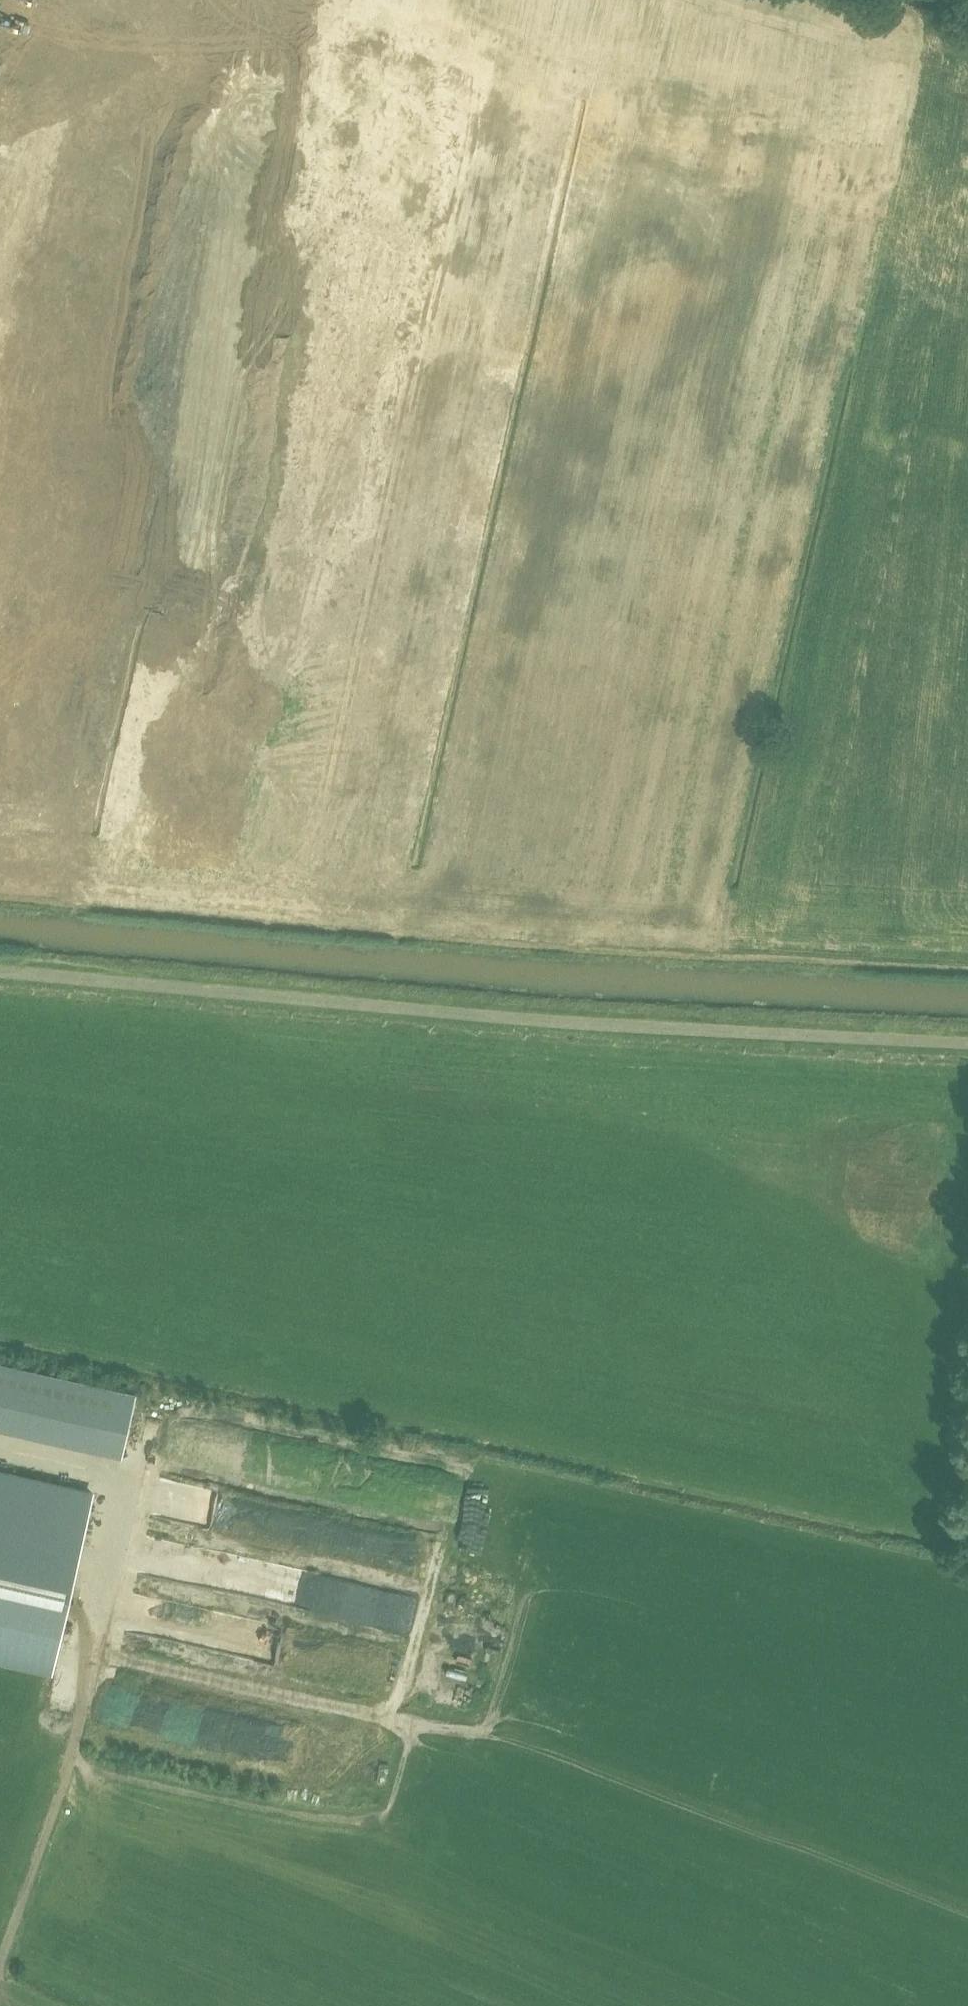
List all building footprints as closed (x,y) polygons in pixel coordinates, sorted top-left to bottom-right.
[(122,1449),(135,1390),(0,1360),(0,1422),(122,1449)] [(53,1667),(93,1493),(0,1472),(0,1655),(53,1667)] [(126,1617),(125,1627),(181,1633),(184,1599),(140,1595),(138,1618),(126,1617)]
